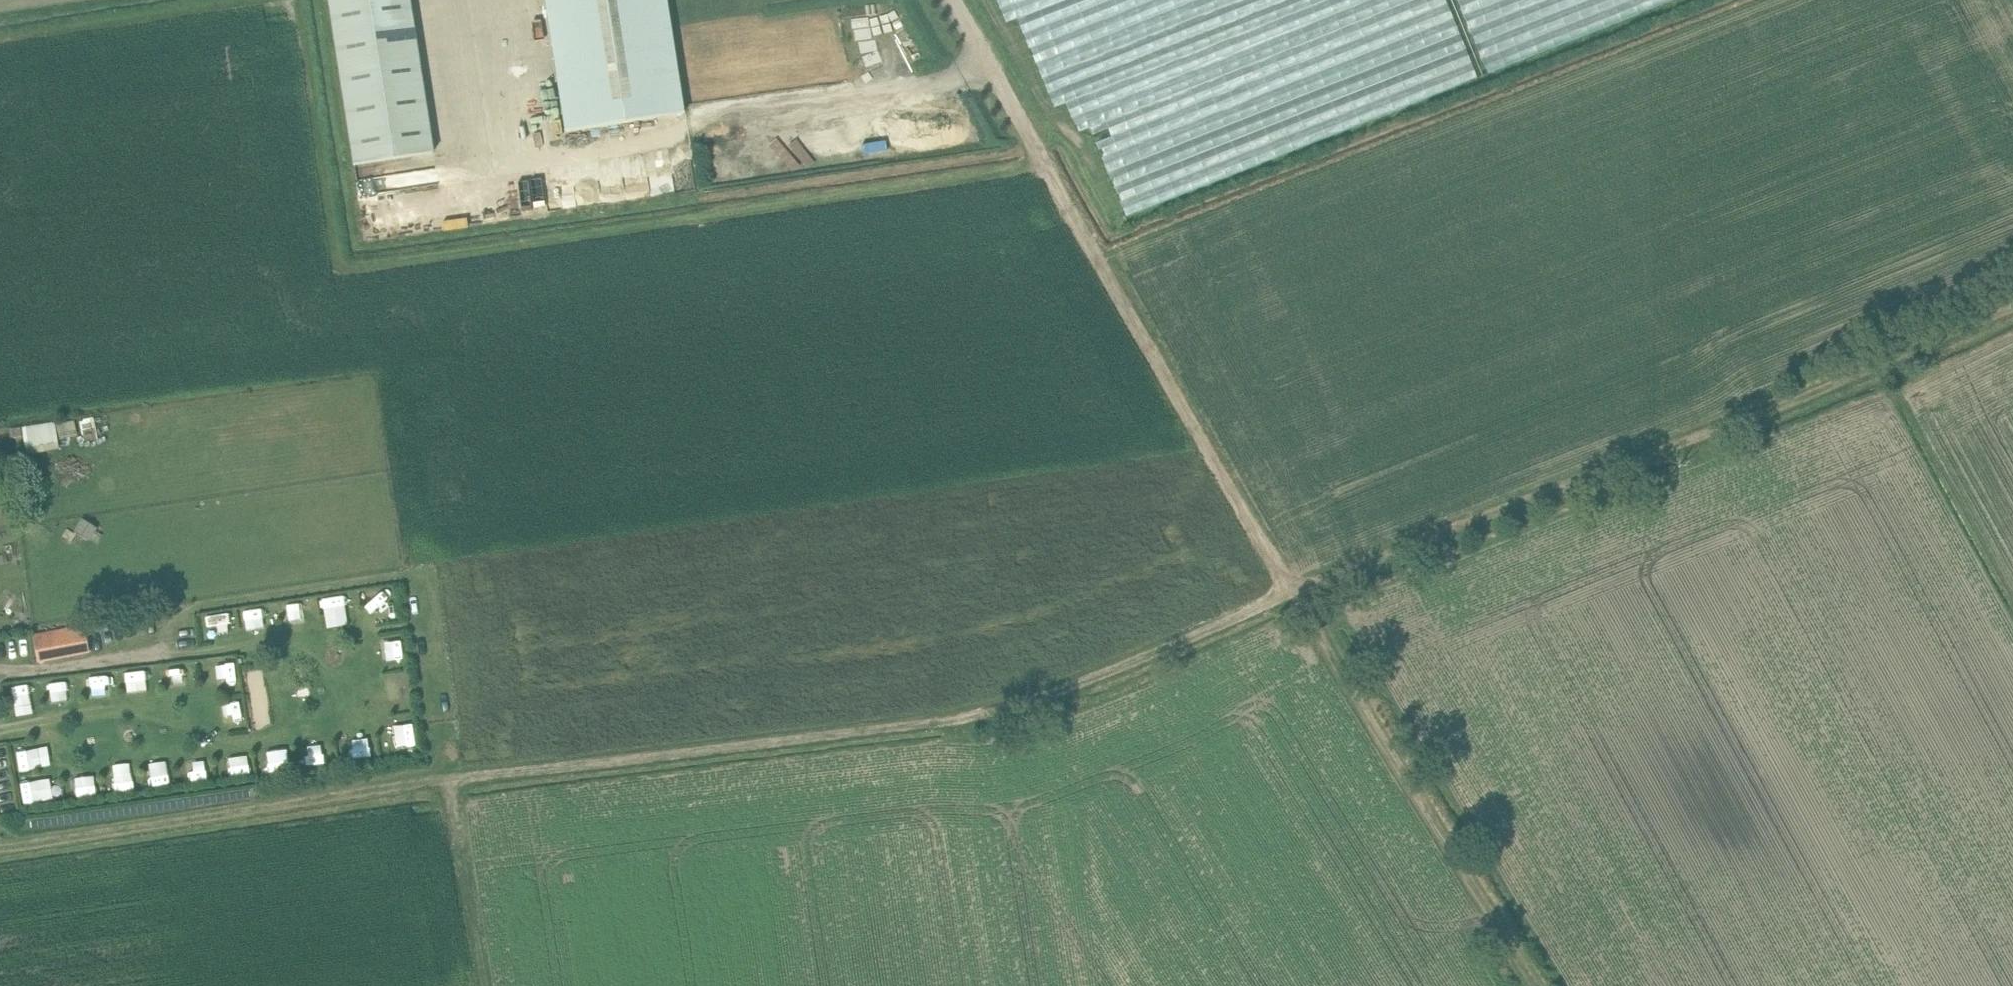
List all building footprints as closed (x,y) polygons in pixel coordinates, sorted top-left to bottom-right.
[(566,132),(683,111),(666,0),(545,0),(566,132)] [(21,428),(10,429),(11,438),(22,437),(21,428)] [(90,541),(91,538),(97,542),(102,535),(96,530),(98,528),(82,518),(74,531),(90,541)] [(346,615),(344,595),(324,596),(326,617),(346,615)] [(38,663),(90,653),(85,625),(33,635),(38,663)] [(376,638),(376,659),(404,658),(403,636),(376,638)] [(208,686),(233,683),(229,657),(205,661),(208,686)] [(186,665),(165,665),(165,685),(185,685),(186,665)] [(125,671),(125,701),(146,701),(146,671),(125,671)] [(110,675),(88,676),(89,696),(111,695),(110,675)] [(50,703),(71,703),(70,680),(49,680),(50,703)] [(241,696),(222,699),(225,722),(244,720),(241,696)] [(306,745),(309,766),(326,763),(323,743),(306,745)] [(19,771),(42,768),(40,746),(17,748),(19,771)] [(187,753),(192,781),(208,778),(203,750),(187,753)] [(147,758),(154,787),(175,781),(168,753),(147,758)] [(116,790),(132,789),(130,759),(114,760),(116,790)] [(93,765),(74,768),(78,797),(97,794),(93,765)] [(24,803),(53,800),(51,778),(21,781),(24,803)]
